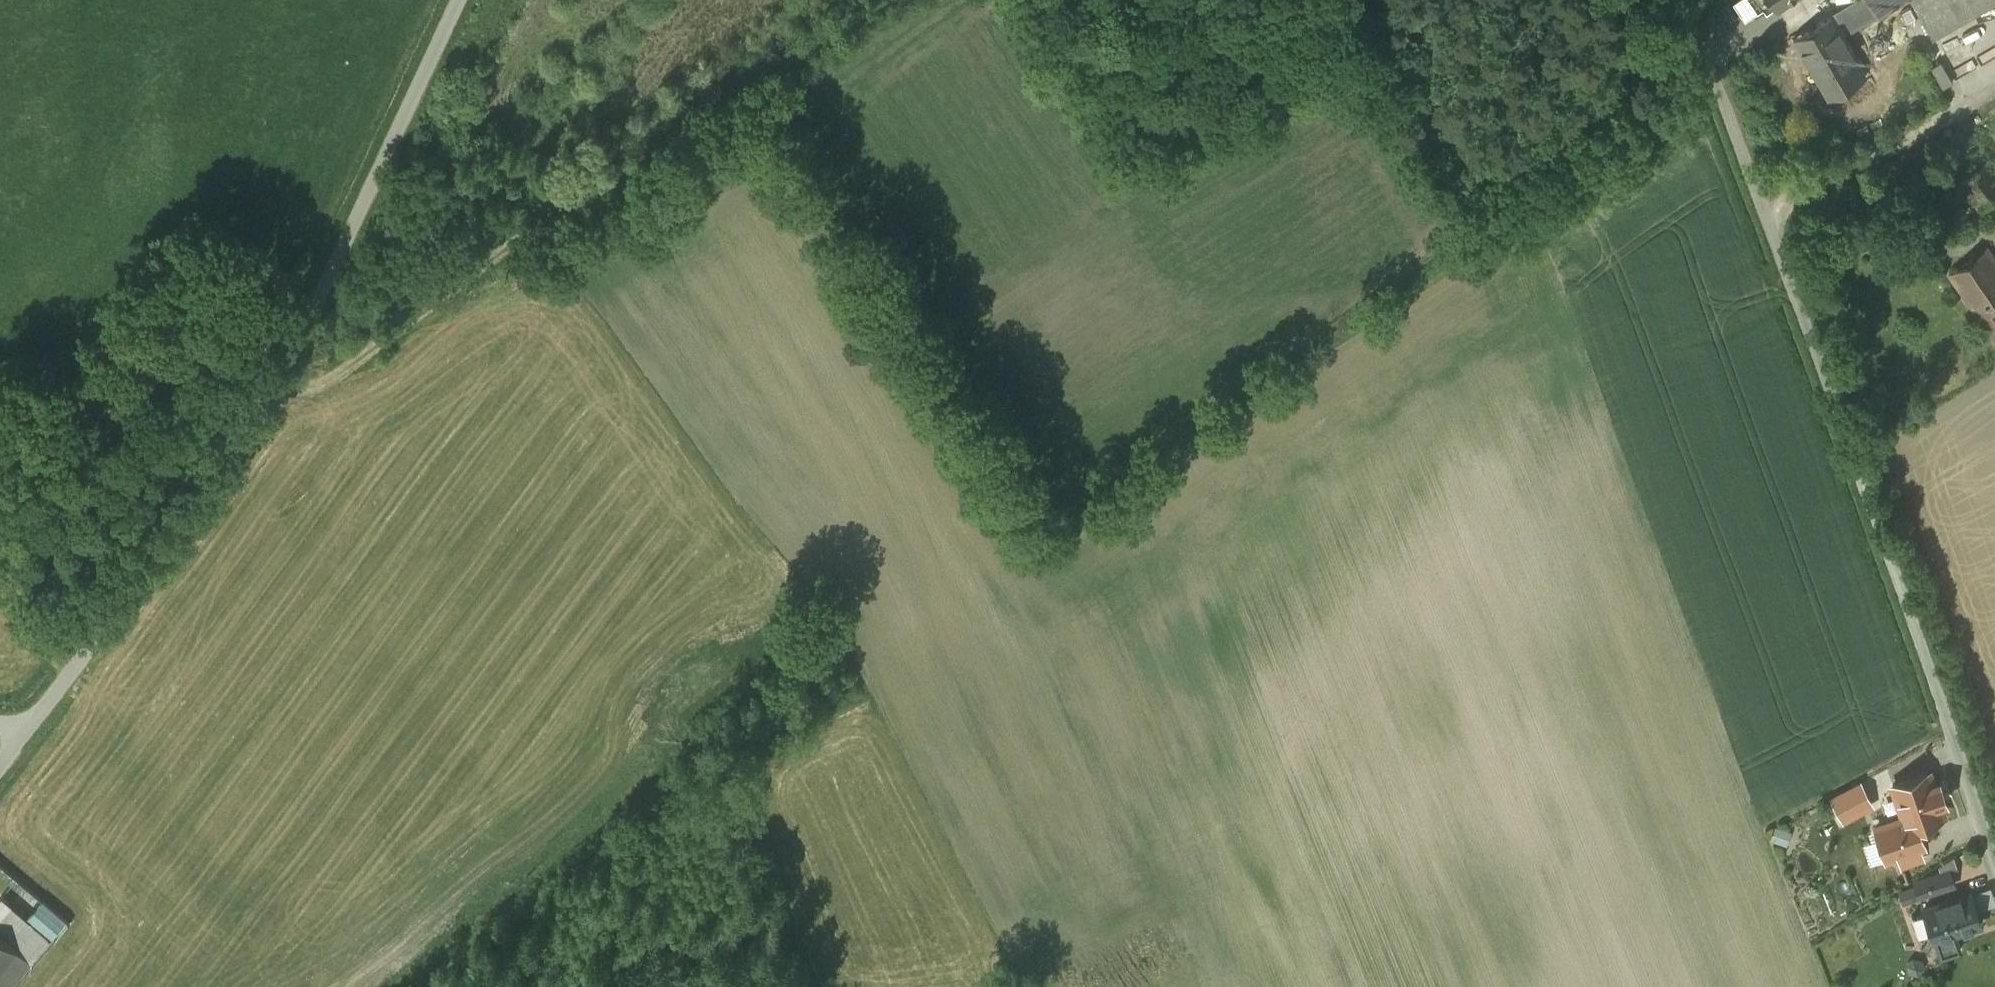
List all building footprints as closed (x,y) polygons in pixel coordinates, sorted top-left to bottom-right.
[(1770,0),(1737,0),(1734,2),(1746,20),(1764,8),(1767,12),(1775,6),(1770,0)] [(1775,6),(1777,9),(1789,0),(1770,0),(1775,6)] [(1878,13),(1902,0),(1869,0),(1878,13)] [(1933,34),(1993,0),(1914,0),(1933,34)] [(1832,14),(1793,37),(1828,98),(1868,75),(1832,14)] [(1994,191),(1994,174),(1988,162),(1962,178),(1977,202),(1994,191)] [(1951,273),(1981,316),(1984,314),(1994,306),(1994,259),(1987,248),(1951,273)] [(1984,314),(1994,330),(1994,306),(1984,314)] [(1929,772),(1894,785),(1905,816),(1875,827),(1886,858),(1925,844),(1918,825),(1944,815),(1940,802),(1945,800),(1939,783),(1934,785),(1929,772)] [(1861,782),(1833,798),(1844,819),(1873,803),(1861,782)] [(1949,869),(1916,881),(1921,896),(1954,884),(1949,869)] [(1926,912),(1912,917),(1919,937),(1933,932),(1935,940),(1981,924),(1970,892),(1924,908),(1926,912)] [(32,961),(52,938),(12,904),(9,901),(8,903),(10,904),(2,914),(0,912),(0,934),(32,961)] [(32,961),(0,934),(0,986),(11,986),(32,961)]
